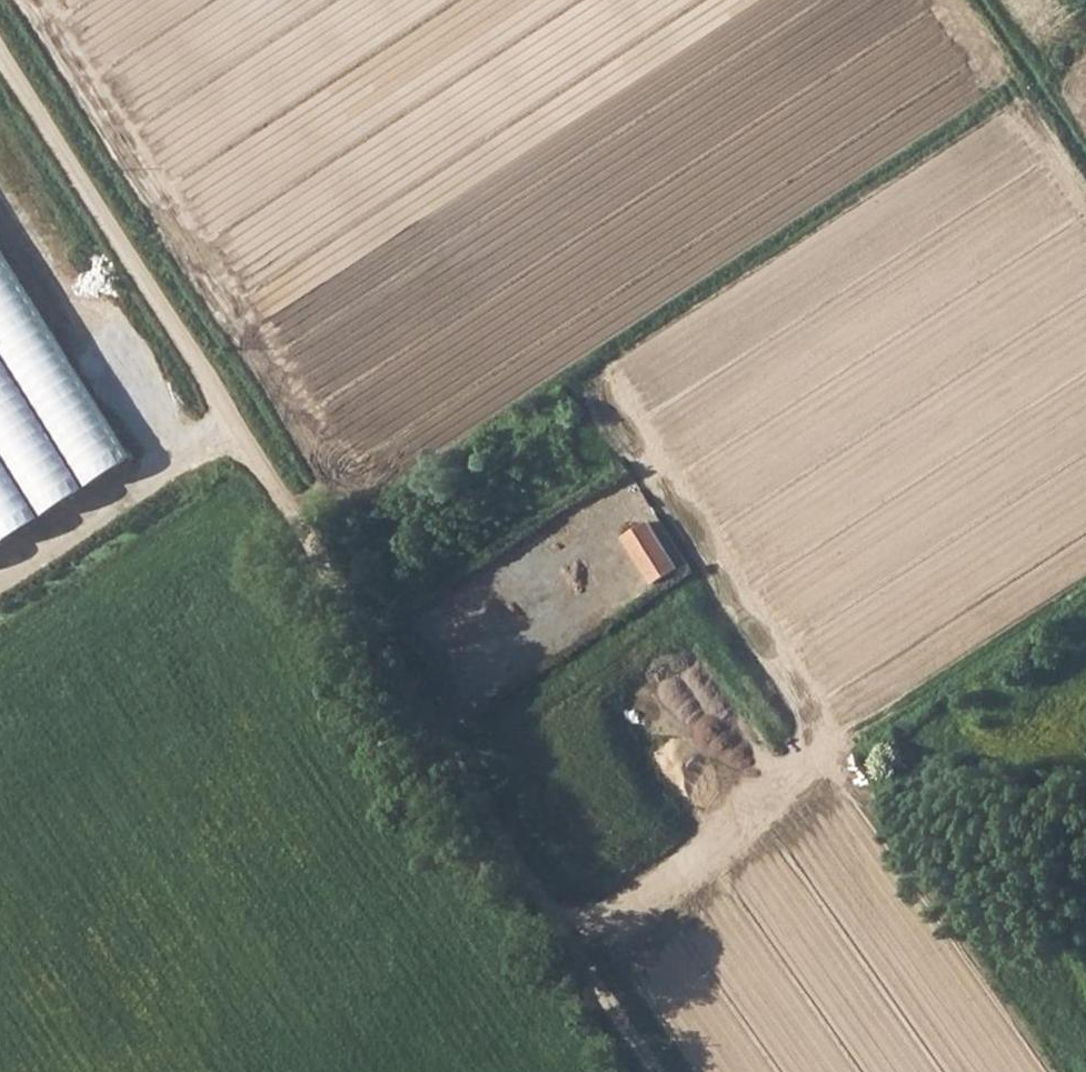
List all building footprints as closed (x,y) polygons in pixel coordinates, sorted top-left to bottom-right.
[(143,461),(0,236),(0,551),(143,461)] [(677,569),(648,523),(625,537),(654,583),(677,569)]
